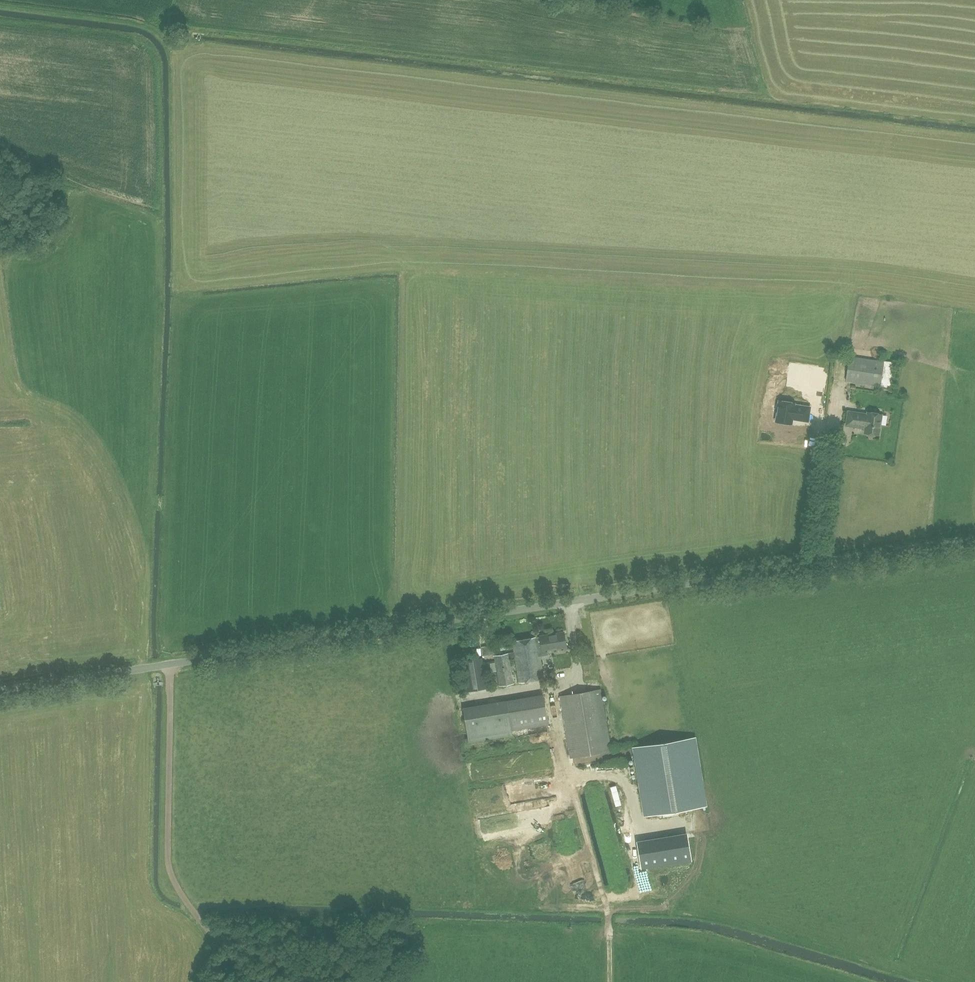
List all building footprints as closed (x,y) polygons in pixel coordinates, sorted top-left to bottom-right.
[(896,363),(849,356),(846,380),(893,387),(896,363)] [(799,371),(792,382),(816,381),(799,371)] [(780,398),(777,418),(792,421),(792,416),(793,416),(794,414),(797,415),(797,416),(808,418),(810,404),(795,402),(795,400),(780,398)] [(867,414),(848,411),(846,424),(865,427),(864,432),(867,433),(868,435),(873,436),(875,434),(878,435),(881,414),(868,411),(867,414)] [(540,651),(565,646),(563,632),(513,640),(515,652),(495,655),(500,685),(514,683),(510,657),(516,656),(520,682),(545,678),(540,651)] [(551,649),(552,657),(563,656),(562,649),(551,649)] [(488,687),(483,659),(463,662),(469,691),(488,687)] [(561,696),(571,758),(612,751),(601,689),(561,696)] [(544,695),(507,701),(512,730),(549,724),(544,695)] [(513,735),(512,730),(507,701),(464,708),(469,742),(513,735)] [(696,737),(633,747),(644,816),(707,806),(696,737)] [(552,777),(515,782),(519,805),(530,803),(529,801),(555,797),(552,777)] [(628,804),(620,803),(619,819),(627,819),(628,804)] [(625,869),(625,862),(611,864),(612,870),(625,869)]
